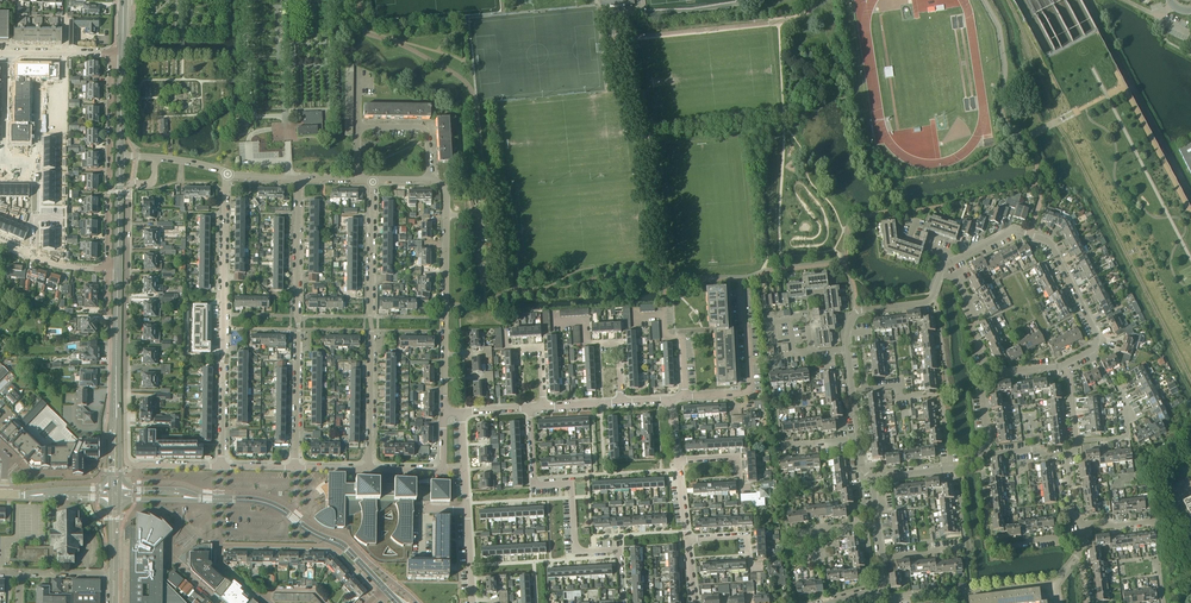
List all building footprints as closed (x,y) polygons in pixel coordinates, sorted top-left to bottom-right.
[(1024,22),(1035,42),(1035,41),(1025,21),(1013,0),(1012,0),(1024,22)] [(98,15),(99,15),(99,14),(99,12),(99,11),(99,7),(89,7),(89,6),(86,5),(85,11),(89,11),(89,15),(98,15)] [(9,13),(0,12),(0,39),(8,40),(9,13)] [(69,32),(77,32),(77,27),(88,27),(88,34),(89,34),(89,35),(93,35),(93,34),(94,34),(94,27),(98,27),(98,25),(99,25),(99,21),(98,21),(98,19),(86,19),(82,19),(82,20),(77,20),(69,20),(69,32)] [(29,44),(29,29),(21,29),(21,44),(29,44)] [(38,44),(38,29),(29,29),(29,44),(38,44)] [(54,44),(54,29),(46,29),(46,44),(54,44)] [(69,36),(69,40),(69,46),(77,47),(77,36),(69,36)] [(11,127),(11,142),(12,142),(15,142),(15,143),(15,144),(25,144),(25,143),(25,142),(28,142),(29,142),(29,128),(28,127),(28,125),(29,125),(30,85),(26,85),(26,79),(51,79),(57,79),(56,79),(57,69),(56,69),(53,69),(53,67),(48,67),(48,69),(45,69),(45,67),(20,66),(20,67),(20,68),(17,68),(16,68),(16,79),(18,79),(18,84),(15,84),(15,97),(16,97),(16,100),(15,100),(15,101),(14,105),(15,105),(16,105),(16,108),(14,108),(14,109),(14,113),(15,113),(16,113),(16,116),(14,116),(14,117),(14,121),(15,121),(16,121),(16,124),(16,125),(16,127),(11,127)] [(887,67),(884,67),(886,78),(889,77),(890,77),(894,76),(892,66),(889,67),(887,67)] [(69,104),(79,104),(79,100),(71,100),(71,93),(69,93),(68,100),(69,100),(69,104)] [(376,119),(376,118),(395,118),(395,119),(398,119),(398,118),(417,119),(420,119),(430,119),(430,109),(431,109),(431,108),(431,107),(430,107),(430,106),(364,105),(364,118),(373,118),(373,119),(376,119)] [(304,127),(297,128),(297,137),(313,136),(317,136),(317,134),(321,133),(323,133),(322,122),(322,112),(318,112),(302,113),(302,123),(304,123),(304,127)] [(437,131),(438,150),(438,153),(439,163),(451,162),(449,118),(436,119),(437,128),(436,128),(437,131)] [(79,130),(79,127),(68,127),(68,130),(68,138),(72,138),(71,131),(79,130)] [(83,138),(98,139),(98,135),(98,134),(98,132),(98,131),(85,130),(85,135),(83,135),(83,138)] [(1179,150),(1190,174),(1190,144),(1179,150)] [(193,203),(193,188),(184,188),(184,193),(183,193),(183,195),(184,195),(184,196),(184,200),(189,200),(189,203),(193,203)] [(201,197),(201,189),(193,188),(193,203),(195,203),(195,197),(201,197)] [(201,189),(201,197),(209,197),(209,196),(210,196),(210,193),(209,193),(209,189),(201,189)] [(266,198),(267,189),(258,189),(258,198),(266,198)] [(275,198),(275,189),(267,189),(266,198),(275,198)] [(275,189),(275,198),(283,198),(283,201),(287,201),(287,193),(283,193),(283,189),(275,189)] [(340,199),(340,190),(332,190),(332,194),(331,194),(331,197),(332,197),(332,199),(340,199)] [(349,199),(349,190),(340,190),(340,199),(349,199)] [(349,190),(349,199),(357,199),(357,201),(362,201),(362,193),(357,193),(357,190),(349,190)] [(142,209),(158,209),(158,205),(159,205),(159,197),(154,197),(154,196),(153,196),(153,199),(148,199),(148,200),(146,200),(143,200),(142,209)] [(1012,199),(1009,207),(1015,209),(1013,217),(1025,221),(1026,217),(1027,217),(1027,215),(1028,209),(1023,208),(1024,207),(1023,206),(1023,205),(1022,205),(1018,204),(1019,201),(1012,199)] [(235,208),(246,209),(246,205),(244,205),(245,200),(236,200),(235,208)] [(309,209),(320,209),(320,206),(318,206),(318,201),(309,201),(309,209)] [(383,210),(394,210),(394,207),(392,207),(392,202),(383,202),(383,210)] [(1005,218),(1008,208),(1002,206),(1001,211),(994,208),(991,216),(990,221),(999,224),(1001,216),(1005,218)] [(1049,229),(1056,210),(1047,207),(1042,221),(1048,223),(1047,228),(1049,229)] [(246,212),(246,209),(235,208),(235,216),(244,217),(244,212),(246,212)] [(158,209),(142,209),(143,209),(143,214),(144,214),(144,216),(145,216),(145,220),(149,220),(149,222),(152,222),(152,220),(156,220),(156,218),(158,218),(158,212),(157,212),(157,209),(159,209),(158,209)] [(320,213),(320,209),(309,209),(309,217),(318,217),(318,213),(320,213)] [(394,214),(394,210),(383,210),(383,218),(392,218),(392,214),(394,214)] [(1060,217),(1061,213),(1061,212),(1056,210),(1049,229),(1052,230),(1054,225),(1056,226),(1060,217)] [(1068,222),(1072,221),(1070,216),(1061,213),(1060,217),(1056,226),(1060,227),(1069,223),(1068,222)] [(990,221),(991,216),(987,214),(986,218),(979,216),(976,225),(973,233),(978,234),(979,230),(984,231),(987,220),(990,221)] [(244,221),(244,217),(235,216),(235,225),(246,225),(246,221),(244,221)] [(318,222),(318,217),(309,217),(309,225),(320,226),(320,222),(318,222)] [(956,239),(960,228),(937,220),(937,218),(934,217),(933,219),(928,217),(924,230),(932,233),(933,231),(956,239)] [(973,233),(976,225),(969,223),(970,219),(964,217),(961,226),(965,227),(963,235),(972,237),(973,233)] [(392,223),(392,218),(383,218),(383,226),(393,226),(393,223),(392,223)] [(6,221),(1,232),(7,234),(12,223),(11,223),(6,221)] [(1058,234),(1073,227),(1070,222),(1072,221),(1068,222),(1069,223),(1060,227),(1062,229),(1057,232),(1058,234)] [(923,249),(917,247),(915,247),(915,248),(896,242),(893,222),(881,223),(884,251),(916,261),(915,263),(919,264),(922,254),(923,249)] [(12,223),(7,234),(7,233),(13,236),(17,225),(12,223)] [(17,225),(13,236),(18,238),(23,228),(17,225)] [(246,228),(246,225),(235,225),(235,233),(244,233),(244,228),(246,228)] [(320,229),(320,226),(309,225),(309,234),(318,234),(318,229),(320,229)] [(393,230),(393,226),(383,226),(383,234),(392,235),(392,230),(393,230)] [(1065,237),(1075,232),(1073,227),(1058,234),(1059,237),(1064,235),(1065,237)] [(23,228),(18,238),(24,241),(29,230),(23,228)] [(1063,245),(1078,237),(1075,232),(1065,237),(1067,240),(1062,242),(1063,245)] [(244,237),(244,233),(235,233),(235,241),(245,241),(246,237),(244,237)] [(318,238),(318,234),(309,234),(309,242),(319,242),(319,238),(318,238)] [(392,239),(392,235),(383,234),(383,243),(393,243),(393,239),(392,239)] [(929,243),(931,237),(921,234),(919,240),(929,243)] [(1071,247),(1080,242),(1078,237),(1063,245),(1065,247),(1069,245),(1071,247)] [(159,243),(159,238),(145,238),(145,245),(159,245),(159,247),(163,247),(163,250),(171,250),(171,246),(165,246),(165,243),(159,243)] [(245,245),(245,241),(235,241),(235,249),(244,249),(244,245),(245,245)] [(1026,256),(1032,253),(1025,241),(1024,241),(1023,243),(1024,244),(1021,246),(1026,256)] [(319,246),(319,242),(309,242),(309,250),(318,250),(318,245),(319,246)] [(1068,255),(1083,247),(1080,242),(1071,247),(1072,250),(1067,252),(1068,255)] [(393,247),(393,243),(383,243),(382,251),(391,251),(391,246),(393,247)] [(421,248),(421,245),(408,244),(408,250),(410,250),(410,248),(417,248),(417,254),(421,254),(421,258),(430,258),(430,251),(427,251),(427,248),(421,248)] [(1026,256),(1021,246),(1018,247),(1017,246),(1016,245),(1015,246),(1020,256),(1021,259),(1026,256)] [(1015,259),(1020,256),(1015,246),(1009,249),(1015,259)] [(1083,247),(1068,255),(1070,257),(1074,255),(1076,258),(1086,253),(1089,251),(1086,246),(1087,246),(1086,246),(1083,247)] [(244,253),(244,249),(235,249),(235,257),(245,257),(245,253),(244,253)] [(1009,261),(1015,259),(1009,249),(1004,251),(1009,261)] [(171,251),(171,250),(163,250),(162,250),(162,253),(155,253),(155,255),(144,255),(144,262),(159,262),(159,256),(164,256),(164,254),(175,255),(175,251),(171,251)] [(317,254),(318,250),(309,250),(309,258),(319,258),(319,254),(317,254)] [(391,255),(391,251),(382,251),(382,259),(393,259),(393,255),(391,255)] [(1004,264),(1009,261),(1004,251),(999,254),(1004,264)] [(96,255),(96,252),(83,252),(83,254),(85,254),(85,260),(90,260),(90,259),(96,259),(96,258),(97,258),(97,255),(96,255)] [(1075,268),(1092,259),(1090,253),(1077,260),(1078,263),(1074,265),(1075,268)] [(999,267),(1004,264),(999,254),(994,257),(999,267)] [(245,261),(245,257),(235,257),(235,265),(243,265),(244,261),(245,261)] [(994,269),(999,267),(994,257),(989,259),(994,269)] [(319,262),(319,258),(309,258),(309,266),(317,266),(317,262),(319,262)] [(393,263),(393,259),(382,259),(382,267),(391,267),(391,263),(393,263)] [(984,262),(983,259),(971,265),(974,272),(971,273),(974,278),(969,280),(976,292),(988,285),(984,287),(978,276),(977,276),(976,274),(987,268),(984,262)] [(989,272),(994,269),(989,259),(984,262),(987,268),(989,272)] [(1082,270),(1092,265),(1095,264),(1092,259),(1075,268),(1076,270),(1081,268),(1082,270)] [(161,262),(159,262),(144,262),(144,269),(156,269),(156,271),(161,271),(161,262)] [(1037,274),(1047,269),(1046,266),(1047,265),(1046,262),(1034,268),(1037,274)] [(7,268),(6,277),(22,279),(22,280),(21,279),(20,287),(24,288),(25,279),(26,270),(22,269),(22,267),(10,265),(10,268),(7,268)] [(235,274),(243,274),(243,273),(245,273),(245,269),(243,269),(243,265),(235,265),(234,274),(235,274)] [(1080,278),(1094,270),(1092,265),(1082,270),(1083,273),(1079,275),(1080,278)] [(309,274),(317,274),(319,274),(319,270),(317,270),(317,266),(309,266),(308,274),(309,274)] [(383,275),(390,275),(393,275),(393,271),(391,271),(391,267),(382,267),(382,275),(383,275)] [(28,271),(27,279),(30,280),(33,282),(36,283),(36,280),(39,271),(32,269),(31,272),(28,271)] [(1037,281),(1051,274),(1050,271),(1049,272),(1047,269),(1037,274),(1034,276),(1037,281)] [(1094,270),(1080,278),(1081,280),(1086,278),(1087,281),(1097,276),(1094,270)] [(36,280),(36,283),(43,285),(44,281),(47,273),(39,271),(36,280)] [(837,287),(829,288),(827,274),(802,278),(803,283),(795,284),(795,282),(791,283),(791,285),(786,285),(787,294),(788,299),(796,298),(796,296),(805,295),(804,289),(825,287),(828,313),(827,313),(819,314),(819,311),(809,312),(810,319),(820,318),(820,323),(822,323),(823,330),(817,331),(819,348),(831,347),(829,330),(835,330),(834,321),(836,321),(836,317),(834,318),(833,313),(840,312),(837,287)] [(1040,287),(1053,280),(1051,278),(1053,277),(1051,274),(1037,281),(1040,287)] [(58,285),(60,277),(51,275),(49,282),(54,283),(54,285),(57,286),(58,285)] [(417,285),(430,285),(430,278),(421,278),(421,277),(417,277),(417,285)] [(1087,290),(1101,283),(1098,278),(1089,283),(1090,285),(1085,288),(1087,290)] [(1043,293),(1057,285),(1056,283),(1054,284),(1053,280),(1040,287),(1043,293)] [(1094,293),(1103,288),(1101,283),(1087,290),(1088,293),(1093,290),(1094,293)] [(85,295),(94,295),(96,295),(96,287),(90,287),(90,286),(89,286),(89,285),(88,285),(87,285),(86,285),(86,286),(86,287),(85,287),(85,292),(83,292),(82,295),(85,295)] [(429,293),(430,285),(417,285),(417,295),(419,297),(422,297),(422,301),(428,301),(428,293),(429,293)] [(980,296),(991,290),(988,285),(976,292),(976,293),(977,294),(979,293),(980,296)] [(1059,292),(1057,289),(1059,288),(1057,285),(1043,293),(1046,291),(1049,297),(1051,296),(1059,292)] [(144,286),(144,293),(159,293),(159,298),(171,298),(175,298),(177,298),(177,294),(175,294),(163,294),(163,286),(144,286)] [(1092,300),(1106,293),(1103,288),(1094,293),(1095,296),(1090,298),(1092,300)] [(716,292),(708,292),(710,301),(709,310),(711,310),(710,322),(711,322),(710,327),(717,327),(718,330),(718,332),(715,332),(717,337),(715,338),(718,349),(716,349),(718,358),(717,358),(719,366),(717,366),(719,375),(718,384),(726,384),(726,386),(730,385),(730,384),(734,384),(734,378),(735,378),(734,371),(733,371),(733,366),(734,366),(734,363),(733,363),(732,358),(734,358),(733,354),(732,354),(732,349),(733,349),(732,331),(726,332),(726,329),(726,326),(727,326),(726,308),(725,308),(725,304),(726,304),(725,297),(724,297),(724,291),(720,292),(720,290),(716,290),(716,292)] [(981,302),(993,296),(991,290),(980,296),(982,299),(980,300),(980,301),(981,302)] [(1063,294),(1061,291),(1059,292),(1051,296),(1054,302),(1066,296),(1065,293),(1063,294)] [(1099,303),(1109,298),(1106,293),(1092,300),(1093,303),(1098,300),(1099,303)] [(94,300),(94,295),(85,295),(85,300),(82,300),(82,298),(77,298),(77,302),(79,303),(79,308),(96,308),(96,300),(94,300)] [(308,308),(317,308),(317,295),(314,295),(314,299),(308,299),(306,299),(306,306),(308,306),(308,308)] [(325,309),(325,299),(320,299),(320,295),(317,295),(317,308),(325,309)] [(334,309),(334,296),(331,296),(331,299),(325,299),(325,309),(334,309)] [(334,296),(334,309),(342,309),(342,299),(337,299),(337,296),(334,296)] [(766,308),(770,308),(768,296),(761,297),(763,307),(766,307),(766,308)] [(986,306),(996,301),(993,296),(981,302),(981,303),(983,304),(984,303),(986,306)] [(1057,308),(1067,303),(1066,299),(1067,299),(1066,296),(1054,302),(1057,308)] [(383,297),(379,297),(379,306),(382,306),(382,309),(391,309),(391,300),(383,300),(383,297)] [(391,300),(391,309),(399,309),(399,300),(399,297),(394,297),(394,300),(391,300)] [(399,300),(399,309),(408,310),(408,300),(404,300),(404,297),(399,297),(399,300)] [(159,310),(160,310),(162,310),(162,302),(171,302),(171,298),(159,298),(159,303),(144,302),(144,310),(159,310)] [(243,308),(243,298),(235,298),(235,307),(243,308)] [(251,308),(252,298),(243,298),(243,308),(251,308)] [(260,308),(260,298),(252,298),(251,308),(260,308)] [(260,298),(260,308),(268,308),(268,298),(260,298)] [(1097,311),(1111,303),(1109,298),(1099,303),(1100,306),(1096,308),(1097,311)] [(408,300),(407,310),(416,310),(416,307),(418,307),(418,300),(416,300),(408,300)] [(986,313),(999,306),(996,301),(986,306),(987,309),(986,310),(985,311),(986,313)] [(1060,313),(1072,307),(1070,305),(1069,305),(1067,303),(1057,308),(1060,313)] [(1106,317),(1108,316),(1112,313),(1111,310),(1114,309),(1111,303),(1097,311),(1098,313),(1103,311),(1106,317)] [(991,316),(1001,311),(999,306),(986,313),(986,314),(988,314),(989,313),(991,316)] [(193,353),(209,353),(209,344),(206,344),(206,307),(193,307),(193,353)] [(1063,319),(1073,314),(1071,311),(1073,310),(1072,307),(1060,313),(1063,319)] [(160,310),(159,310),(144,310),(144,317),(155,317),(155,320),(160,320),(160,310)] [(1112,313),(1108,316),(1110,319),(1108,320),(1111,327),(1121,322),(1117,316),(1118,315),(1122,313),(1120,310),(1116,311),(1112,313)] [(926,315),(921,316),(920,311),(906,313),(907,316),(908,322),(921,321),(921,320),(924,320),(925,331),(925,332),(934,331),(935,331),(934,317),(926,318),(926,315)] [(72,319),(72,314),(65,314),(65,319),(69,319),(69,324),(76,324),(76,332),(79,332),(79,336),(88,336),(88,333),(95,333),(95,331),(96,331),(96,322),(95,322),(95,320),(72,319)] [(984,330),(994,325),(992,322),(994,321),(993,318),(979,325),(980,326),(981,327),(982,327),(984,330)] [(1121,322),(1111,327),(1114,333),(1117,333),(1118,336),(1125,332),(1127,331),(1126,331),(1132,329),(1130,325),(1124,328),(1121,322)] [(985,337),(999,330),(997,328),(995,329),(994,325),(984,330),(986,334),(984,335),(985,336),(985,337)] [(1071,331),(1077,341),(1080,340),(1081,341),(1083,340),(1076,327),(1073,328),(1074,330),(1071,331)] [(1133,333),(1133,332),(1132,329),(1126,331),(1127,331),(1125,332),(1128,338),(1128,339),(1125,338),(1123,345),(1133,349),(1135,341),(1142,344),(1144,337),(1143,337),(1144,336),(1139,335),(1133,333)] [(989,342),(1000,337),(998,333),(1000,332),(999,330),(985,337),(986,338),(986,339),(988,338),(989,342)] [(1045,343),(1043,338),(1039,330),(1036,331),(1037,333),(1033,335),(1039,345),(1042,343),(1043,344),(1044,343),(1044,344),(1045,343)] [(1072,344),(1077,341),(1071,331),(1068,333),(1067,331),(1065,332),(1071,346),(1073,345),(1072,344)] [(1069,347),(1071,346),(1065,332),(1062,334),(1063,335),(1060,337),(1065,347),(1069,346),(1069,347)] [(160,343),(160,334),(143,333),(143,341),(155,341),(155,343),(160,343)] [(471,341),(484,340),(484,334),(483,333),(470,333),(471,341)] [(1039,345),(1033,335),(1030,336),(1029,334),(1027,336),(1034,349),(1035,348),(1036,348),(1035,347),(1039,345)] [(260,346),(260,336),(252,336),(251,345),(260,346)] [(268,346),(268,336),(260,336),(260,346),(268,346)] [(277,347),(277,336),(268,336),(268,346),(268,349),(273,349),(273,347),(277,347)] [(277,336),(277,347),(277,346),(285,346),(285,336),(277,336)] [(334,350),(334,337),(325,336),(325,337),(322,337),(322,342),(325,342),(325,346),(331,346),(331,349),(330,349),(330,354),(333,354),(333,350),(334,350)] [(1033,349),(1034,349),(1027,336),(1024,337),(1025,339),(1022,340),(1027,350),(1031,349),(1032,350),(1033,349)] [(342,347),(342,337),(334,337),(334,350),(337,350),(337,346),(342,347)] [(351,350),(351,337),(342,337),(342,347),(347,347),(347,350),(351,350)] [(351,337),(351,350),(354,350),(353,347),(359,347),(359,337),(351,337)] [(408,347),(408,338),(400,337),(400,347),(408,347)] [(999,345),(1000,344),(1005,342),(1003,339),(1001,340),(1000,337),(989,342),(991,345),(990,346),(991,348),(990,348),(990,349),(991,348),(999,344),(999,345)] [(1061,349),(1065,347),(1060,337),(1056,339),(1055,337),(1053,338),(1060,352),(1062,351),(1061,349)] [(417,348),(417,338),(408,338),(408,347),(417,348)] [(425,348),(425,338),(417,338),(417,348),(425,348)] [(425,348),(425,350),(429,350),(429,348),(433,348),(434,338),(425,338),(425,348)] [(1058,353),(1060,352),(1053,338),(1051,339),(1052,341),(1048,343),(1053,353),(1057,351),(1058,353)] [(484,340),(471,341),(471,348),(483,348),(483,347),(485,347),(484,340)] [(1027,350),(1022,340),(1019,342),(1018,340),(1015,342),(1018,348),(1018,347),(1022,355),(1024,354),(1023,352),(1027,350)] [(88,354),(99,354),(99,348),(98,348),(98,347),(97,347),(97,342),(97,341),(96,341),(80,344),(80,347),(88,347),(88,354)] [(871,353),(882,351),(882,347),(884,347),(884,344),(869,346),(869,347),(869,348),(870,348),(871,353)] [(999,345),(1000,344),(999,345),(999,344),(991,348),(990,349),(992,353),(990,354),(992,357),(993,356),(996,361),(1003,357),(1004,360),(1009,358),(1011,362),(1023,355),(1022,355),(1018,347),(1018,348),(1006,353),(1007,354),(1004,355),(999,345)] [(1131,356),(1133,349),(1123,345),(1121,352),(1123,353),(1122,355),(1119,356),(1122,363),(1126,361),(1128,355),(1131,356)] [(505,360),(514,360),(513,353),(511,353),(511,350),(501,351),(502,355),(503,356),(505,356),(505,360)] [(870,359),(885,357),(885,355),(883,355),(882,351),(871,353),(871,356),(871,357),(870,357),(870,358),(870,359)] [(90,361),(90,365),(97,365),(97,361),(98,361),(98,360),(99,360),(99,354),(88,354),(78,354),(78,360),(79,361),(84,361),(90,361)] [(1122,363),(1119,356),(1119,357),(1118,355),(1115,356),(1114,355),(1107,358),(1112,367),(1119,364),(1119,365),(1122,363)] [(925,364),(936,363),(936,359),(937,359),(936,359),(937,358),(937,357),(937,356),(922,358),(922,361),(924,360),(925,364)] [(873,366),(884,364),(883,360),(885,360),(885,357),(870,359),(870,360),(871,361),(872,361),(873,365),(873,366)] [(664,366),(673,365),(673,358),(664,358),(664,366)] [(1106,370),(1112,367),(1107,358),(1100,362),(1101,364),(1098,365),(1105,378),(1103,373),(1106,372),(1106,370)] [(321,368),(321,359),(312,359),(312,368),(321,368)] [(424,376),(433,376),(433,367),(428,367),(428,362),(410,361),(410,365),(424,365),(424,376)] [(936,369),(936,370),(939,369),(939,368),(938,368),(938,367),(937,367),(936,363),(925,364),(925,368),(923,368),(924,371),(936,369)] [(1136,369),(1135,366),(1127,370),(1128,373),(1130,375),(1134,373),(1136,376),(1149,369),(1146,364),(1136,369)] [(1101,379),(1105,378),(1098,365),(1100,369),(1097,371),(1096,369),(1089,372),(1094,382),(1101,378),(1101,379)] [(203,377),(212,377),(212,368),(203,368),(201,368),(201,372),(203,372),(203,377)] [(801,368),(803,381),(810,380),(808,369),(805,370),(804,368),(801,368)] [(277,369),(275,369),(275,373),(277,373),(277,378),(285,378),(286,369),(285,369),(277,369)] [(797,382),(795,371),(792,371),(792,369),(789,370),(790,383),(797,382)] [(936,371),(936,370),(936,369),(924,371),(921,371),(921,374),(923,374),(924,378),(935,376),(935,372),(936,372),(936,371)] [(1134,383),(1148,376),(1152,374),(1149,369),(1136,376),(1137,378),(1132,380),(1134,383)] [(359,370),(351,370),(349,370),(349,374),(350,374),(350,379),(359,379),(359,370)] [(777,386),(778,386),(776,370),(773,370),(773,372),(769,372),(771,384),(777,383),(777,386)] [(874,378),(885,377),(885,373),(887,372),(887,370),(872,372),(872,373),(872,374),(873,374),(874,374),(874,378)] [(80,387),(96,387),(96,371),(80,371),(80,387)] [(824,380),(835,379),(835,375),(837,375),(837,371),(823,373),(820,374),(821,380),(824,380)] [(1091,391),(1088,385),(1094,382),(1089,372),(1082,376),(1086,384),(1084,386),(1085,394),(1091,391)] [(433,384),(433,376),(424,376),(424,384),(433,384)] [(1141,386),(1153,380),(1153,379),(1150,381),(1148,376),(1134,383),(1135,385),(1140,383),(1141,386)] [(212,385),(212,377),(203,377),(202,381),(201,381),(201,385),(212,385)] [(285,386),(285,378),(277,378),(276,382),(275,382),(275,386),(285,386)] [(359,387),(359,379),(350,379),(350,383),(349,383),(349,387),(359,387)] [(1052,387),(1052,384),(1047,384),(1046,379),(1033,381),(1034,391),(1035,392),(1035,391),(1047,389),(1047,388),(1050,388),(1051,400),(1052,400),(1059,399),(1059,400),(1061,399),(1060,386),(1052,387)] [(1138,391),(1135,392),(1136,394),(1139,393),(1153,386),(1156,385),(1153,380),(1141,386),(1142,388),(1138,391)] [(1010,384),(1011,384),(1010,381),(997,383),(998,390),(994,391),(995,396),(990,396),(992,409),(1002,408),(1000,395),(999,395),(999,392),(1011,391),(1010,384)] [(474,390),(486,390),(485,383),(485,382),(473,383),(474,390)] [(937,382),(922,384),(923,387),(925,386),(926,394),(934,393),(933,390),(937,389),(936,385),(937,385),(937,383),(937,382)] [(16,392),(12,388),(13,386),(11,384),(4,390),(0,394),(4,398),(6,396),(14,404),(21,397),(20,396),(21,395),(18,391),(16,392)] [(211,393),(212,385),(201,385),(201,388),(202,389),(202,393),(211,393)] [(825,393),(837,391),(836,388),(839,388),(838,385),(825,386),(825,393)] [(285,394),(285,386),(275,386),(275,390),(276,390),(276,394),(285,394)] [(1156,391),(1153,386),(1139,393),(1140,396),(1145,393),(1146,396),(1156,391)] [(359,395),(359,387),(349,387),(349,390),(350,391),(350,395),(359,395)] [(516,388),(507,389),(507,396),(516,396),(516,388)] [(487,390),(486,390),(474,390),(474,398),(477,398),(477,401),(480,401),(481,401),(481,398),(487,397),(487,396),(487,390)] [(77,406),(83,406),(86,406),(87,391),(78,391),(77,406)] [(1147,398),(1143,401),(1144,403),(1158,396),(1156,391),(1146,396),(1147,398)] [(211,401),(211,393),(202,393),(202,397),(201,397),(201,401),(211,401)] [(424,402),(433,402),(433,394),(424,393),(424,402)] [(285,402),(285,394),(276,394),(276,398),(274,398),(274,402),(285,402)] [(359,403),(359,395),(350,395),(350,399),(348,399),(348,403),(359,403)] [(1145,406),(1150,404),(1151,406),(1164,400),(1161,395),(1158,396),(1144,403),(1145,406)] [(838,404),(838,401),(840,400),(840,397),(826,399),(823,399),(824,406),(831,405),(838,404)] [(1082,406),(1101,404),(1100,398),(1087,399),(1087,403),(1082,403),(1082,406)] [(23,461),(24,460),(28,464),(27,465),(28,466),(29,465),(33,469),(41,469),(49,469),(50,469),(67,469),(67,467),(67,460),(69,460),(75,446),(78,440),(66,428),(67,425),(46,405),(41,400),(38,402),(36,405),(33,408),(30,410),(29,412),(20,413),(15,419),(15,418),(0,433),(0,437),(7,444),(8,445),(13,450),(14,450),(19,455),(19,456),(22,458),(24,460),(23,461)] [(140,410),(151,411),(155,411),(156,404),(151,404),(151,400),(143,400),(143,406),(141,405),(140,410)] [(742,415),(738,416),(738,423),(742,423),(743,428),(744,428),(745,428),(756,428),(756,421),(755,421),(755,420),(760,419),(760,409),(765,409),(764,405),(764,400),(755,401),(755,409),(750,410),(750,414),(747,414),(747,415),(742,415)] [(1161,401),(1164,400),(1151,406),(1153,409),(1148,411),(1149,414),(1164,407),(1161,401)] [(211,409),(211,401),(201,401),(201,405),(202,405),(202,409),(211,409)] [(285,410),(285,402),(274,402),(274,406),(276,406),(276,410),(285,410)] [(432,410),(433,402),(424,402),(424,410),(432,410)] [(359,411),(359,403),(348,403),(348,407),(350,407),(350,411),(359,411)] [(838,417),(843,417),(841,403),(838,404),(831,405),(833,418),(834,418),(834,421),(823,422),(821,422),(823,432),(836,430),(835,423),(839,422),(838,417)] [(718,405),(719,414),(727,413),(726,405),(718,405)] [(83,410),(83,406),(77,406),(77,416),(77,420),(83,420),(83,424),(94,424),(94,413),(86,413),(83,410)] [(1166,412),(1164,407),(1149,414),(1151,416),(1155,414),(1156,416),(1166,412)] [(211,417),(211,409),(202,409),(202,413),(200,413),(200,417),(211,417)] [(151,413),(151,411),(140,410),(140,419),(144,419),(145,419),(145,421),(154,421),(154,423),(169,423),(169,425),(170,425),(170,429),(171,429),(179,429),(179,415),(171,415),(171,417),(163,417),(161,415),(153,415),(151,413)] [(285,418),(285,410),(276,410),(276,414),(274,414),(274,418),(285,418)] [(432,418),(432,410),(424,410),(424,418),(432,418)] [(359,419),(359,411),(350,411),(350,415),(348,415),(348,419),(359,419)] [(1169,418),(1166,412),(1156,416),(1155,420),(1162,422),(1169,418)] [(211,425),(211,417),(200,417),(200,421),(202,421),(202,425),(211,425)] [(285,426),(285,418),(274,418),(274,422),(276,422),(276,426),(285,426)] [(582,427),(590,427),(589,418),(581,419),(582,427)] [(358,427),(359,419),(348,419),(348,423),(350,423),(350,427),(358,427)] [(1159,433),(1154,424),(1152,425),(1149,420),(1147,422),(1154,436),(1155,439),(1161,436),(1160,435),(1159,433)] [(1161,422),(1162,422),(1155,420),(1154,424),(1159,433),(1160,435),(1166,432),(1161,422)] [(1085,429),(1104,427),(1103,421),(1089,422),(1090,425),(1084,426),(1085,429)] [(1149,438),(1154,436),(1147,422),(1144,423),(1146,428),(1144,429),(1149,438)] [(211,433),(211,425),(202,425),(202,430),(200,430),(200,433),(211,433)] [(1149,438),(1144,429),(1141,430),(1139,425),(1136,427),(1144,441),(1149,438)] [(285,434),(285,426),(276,426),(276,430),(274,430),(274,434),(285,434)] [(358,435),(358,427),(350,427),(350,431),(348,431),(348,435),(358,435)] [(1136,433),(1133,434),(1138,444),(1139,446),(1145,443),(1144,441),(1136,427),(1134,428),(1136,433)] [(432,428),(423,428),(423,436),(432,436),(432,428)] [(487,431),(478,432),(478,439),(488,439),(487,431)] [(937,444),(942,443),(940,431),(930,432),(932,444),(933,444),(933,447),(921,448),(922,458),(935,457),(934,449),(937,449),(937,444)] [(139,436),(136,436),(136,445),(136,456),(136,458),(144,459),(155,459),(155,456),(160,456),(160,458),(161,458),(166,458),(167,458),(167,456),(172,456),(172,458),(178,458),(178,456),(183,456),(183,458),(190,458),(190,457),(195,457),(195,458),(202,458),(202,446),(196,446),(196,445),(196,444),(188,444),(188,433),(155,432),(155,433),(139,432),(139,436)] [(211,442),(211,433),(200,433),(200,437),(202,437),(202,442),(211,442)] [(284,443),(285,434),(274,434),(274,438),(276,438),(275,443),(284,443)] [(358,444),(358,435),(348,435),(348,439),(349,439),(349,444),(358,444)] [(432,436),(423,436),(423,444),(432,444),(432,436)] [(73,467),(73,476),(83,476),(83,458),(84,458),(84,459),(99,459),(99,441),(84,441),(82,441),(82,439),(79,439),(75,446),(69,459),(73,461),(73,467)] [(693,450),(693,441),(692,441),(692,439),(685,439),(685,442),(686,451),(693,450)] [(269,441),(267,441),(265,440),(265,443),(256,443),(256,454),(265,454),(265,446),(269,446),(268,451),(272,451),(272,444),(269,443),(269,441)] [(329,444),(329,442),(320,442),(320,444),(320,455),(329,455),(329,444)] [(246,454),(246,443),(237,443),(237,454),(246,454)] [(256,454),(256,443),(246,443),(246,454),(256,454)] [(320,455),(320,444),(311,444),(311,455),(320,455)] [(329,444),(329,455),(339,455),(339,445),(329,444)] [(394,456),(394,445),(384,445),(384,456),(394,456)] [(403,456),(403,445),(394,445),(394,456),(403,456)] [(403,445),(403,456),(413,456),(413,445),(403,445)] [(883,457),(881,445),(874,446),(874,445),(871,446),(873,459),(880,458),(881,461),(886,461),(887,466),(900,464),(900,461),(899,461),(898,454),(885,456),(885,457),(883,457)] [(1126,461),(1132,461),(1131,448),(1127,448),(1127,450),(1124,450),(1126,461)] [(1099,453),(1099,450),(1094,451),(1093,449),(1090,450),(1090,451),(1085,452),(1086,460),(1083,460),(1084,465),(1079,466),(1080,479),(1083,479),(1090,478),(1090,477),(1089,465),(1088,465),(1087,462),(1099,460),(1099,453)] [(1126,461),(1124,450),(1121,450),(1121,449),(1117,449),(1119,462),(1126,461)] [(1113,463),(1111,452),(1108,452),(1108,450),(1105,451),(1107,464),(1113,463)] [(820,467),(819,456),(815,456),(815,454),(812,455),(814,468),(820,467)] [(492,456),(479,457),(480,464),(489,464),(489,461),(492,461),(492,456)] [(781,470),(788,469),(786,456),(783,457),(783,458),(780,459),(781,470)] [(789,456),(786,456),(788,469),(788,472),(794,472),(794,469),(793,459),(793,457),(789,457),(789,456)] [(794,470),(801,469),(799,456),(796,457),(796,458),(793,459),(794,469),(794,470)] [(807,468),(806,457),(803,457),(802,456),(799,456),(801,469),(807,468)] [(584,466),(592,466),(591,457),(583,457),(584,466)] [(990,466),(1005,464),(1004,461),(1002,462),(1002,457),(990,459),(991,463),(990,463),(990,465),(990,466)] [(834,466),(846,465),(845,461),(848,461),(847,458),(834,459),(834,466)] [(1041,472),(1054,470),(1054,467),(1052,467),(1051,463),(1040,465),(1041,472)] [(992,472),(1003,471),(1003,467),(1005,466),(1005,464),(990,466),(990,467),(990,468),(991,468),(992,468),(992,472)] [(354,538),(357,541),(362,544),(366,547),(366,545),(375,545),(376,515),(376,513),(377,513),(381,511),(384,509),(387,506),(389,505),(390,504),(392,503),(393,504),(395,505),(397,510),(398,515),(398,520),(397,525),(396,530),(393,534),(390,538),(394,542),(398,545),(403,547),(403,546),(411,546),(412,546),(412,543),(412,514),(413,514),(413,510),(412,509),(412,506),(412,502),(412,501),(415,501),(416,480),(412,476),(398,475),(359,475),(358,480),(355,480),(355,485),(344,485),(344,474),(329,474),(329,487),(327,487),(326,488),(326,490),(327,491),(329,492),(328,510),(323,512),(318,515),(314,519),(318,523),(323,526),(328,528),(334,529),(334,528),(343,528),(343,516),(349,516),(352,516),(354,515),(358,513),(361,512),(362,518),(361,523),(359,528),(357,533),(354,538)] [(481,482),(492,481),(490,481),(490,474),(480,474),(481,482)] [(1004,480),(1003,477),(991,479),(991,478),(989,479),(989,480),(989,481),(990,481),(991,485),(1002,484),(1002,480),(1004,480)] [(1082,485),(1095,484),(1094,477),(1090,477),(1090,478),(1083,479),(1084,482),(1082,482),(1082,485)] [(834,486),(837,486),(850,484),(850,481),(847,481),(847,478),(836,479),(833,479),(834,486)] [(944,482),(939,483),(939,478),(925,480),(925,481),(926,481),(927,490),(940,488),(940,487),(942,487),(944,499),(954,497),(952,485),(945,486),(944,482)] [(431,479),(416,481),(419,483),(430,483),(430,502),(449,502),(449,499),(450,497),(450,481),(435,481),(431,481),(431,479)] [(644,489),(651,488),(651,479),(643,480),(644,489)] [(651,488),(659,488),(658,479),(651,479),(651,488)] [(629,490),(636,489),(636,480),(628,481),(629,490)] [(636,489),(644,489),(643,480),(636,480),(636,489)] [(928,496),(927,490),(926,481),(925,481),(923,482),(924,483),(919,484),(921,495),(925,494),(925,496),(928,496)] [(728,483),(729,495),(729,492),(737,492),(736,483),(728,483)] [(752,494),(748,494),(748,501),(752,501),(752,504),(752,505),(754,505),(754,507),(765,506),(765,498),(770,497),(769,488),(774,487),(774,483),(761,484),(761,488),(760,488),(760,493),(752,494)] [(899,499),(902,499),(900,485),(898,485),(898,486),(893,487),(895,498),(899,497),(899,499)] [(849,504),(853,503),(852,490),(849,490),(842,491),(842,492),(843,504),(844,504),(845,507),(833,508),(833,509),(833,517),(833,518),(847,517),(846,509),(849,509),(849,504)] [(992,498),(1004,497),(1003,493),(1005,493),(1005,490),(990,492),(990,493),(991,494),(992,494),(992,498)] [(1084,498),(1097,496),(1096,490),(1085,491),(1085,495),(1083,495),(1084,498)] [(1045,504),(1056,503),(1055,499),(1058,498),(1057,495),(1044,497),(1045,504)] [(940,505),(952,504),(951,501),(953,500),(954,499),(954,497),(944,499),(940,499),(940,505)] [(1150,508),(1149,499),(1144,500),(1144,498),(1137,499),(1139,512),(1142,512),(1142,510),(1146,510),(1146,509),(1150,508)] [(1136,512),(1139,512),(1137,499),(1131,500),(1132,511),(1136,511),(1136,512)] [(1123,514),(1126,513),(1125,500),(1118,501),(1120,513),(1123,512),(1123,514)] [(833,509),(833,508),(832,502),(829,503),(829,505),(825,505),(827,516),(831,516),(831,517),(833,517),(833,509)] [(994,511),(1005,509),(1005,506),(1007,505),(1007,503),(992,505),(992,507),(993,507),(994,511)] [(1086,504),(1087,507),(1085,507),(1085,511),(1090,510),(1091,514),(1100,513),(1100,510),(1099,510),(1099,509),(1098,503),(1086,504)] [(804,511),(800,511),(801,522),(806,522),(806,523),(806,522),(806,523),(807,523),(808,523),(808,520),(807,508),(806,508),(806,505),(803,506),(804,508),(804,511)] [(814,518),(813,507),(809,507),(809,505),(806,505),(806,508),(807,508),(808,520),(809,520),(810,520),(810,519),(810,518),(814,518)] [(10,514),(5,514),(6,509),(0,509),(0,520),(3,520),(3,522),(10,523),(10,514)] [(801,522),(800,511),(796,511),(796,509),(793,510),(795,525),(796,524),(797,524),(798,524),(797,523),(801,522)] [(1002,516),(1002,517),(1008,516),(1008,513),(1006,513),(1005,509),(994,511),(994,515),(993,515),(993,517),(1002,516)] [(794,525),(795,525),(793,510),(791,510),(791,512),(787,513),(788,524),(793,523),(793,524),(793,525),(794,525)] [(892,519),(906,517),(906,511),(889,513),(889,516),(891,516),(892,519)] [(82,530),(82,524),(79,524),(76,524),(76,513),(57,514),(57,524),(53,524),(53,530),(50,530),(50,547),(24,547),(17,547),(17,558),(17,562),(48,562),(48,560),(58,560),(58,564),(74,564),(74,552),(79,552),(79,547),(83,547),(83,530),(82,530)] [(752,513),(744,514),(745,517),(745,526),(753,526),(752,517),(752,513)] [(165,583),(162,579),(168,573),(168,572),(162,566),(163,558),(163,554),(163,551),(163,548),(163,541),(172,532),(162,522),(161,524),(150,517),(149,518),(136,515),(136,519),(135,520),(125,530),(125,540),(128,540),(130,540),(130,547),(129,579),(129,585),(129,586),(129,591),(129,592),(129,598),(129,599),(129,602),(185,602),(165,583)] [(595,529),(602,528),(602,516),(592,517),(592,527),(595,527),(595,529)] [(659,516),(659,525),(667,524),(666,516),(659,516)] [(1003,529),(1002,517),(1002,516),(993,517),(992,517),(994,531),(1001,530),(1001,533),(1007,532),(1007,537),(1020,535),(1019,526),(1019,525),(1019,526),(1006,527),(1006,528),(1003,529)] [(411,560),(407,560),(407,578),(448,578),(448,571),(449,542),(449,517),(432,517),(432,521),(434,521),(434,563),(411,563),(411,561),(411,560)] [(891,526),(907,524),(904,524),(903,518),(906,518),(906,517),(892,519),(892,523),(890,523),(891,526)] [(893,532),(904,531),(908,530),(907,524),(891,526),(891,529),(893,529),(893,532)] [(1109,538),(1109,535),(1095,537),(1096,544),(1093,544),(1094,550),(1089,550),(1091,564),(1093,563),(1100,562),(1099,549),(1098,549),(1098,546),(1109,545),(1110,545),(1109,538)] [(895,545),(910,543),(909,537),(905,537),(892,539),(892,542),(894,542),(895,545)] [(211,567),(211,560),(212,545),(211,545),(211,546),(207,546),(205,546),(204,547),(200,547),(199,548),(198,548),(197,548),(196,549),(194,549),(193,550),(188,552),(184,556),(180,559),(189,567),(189,569),(191,571),(190,571),(214,593),(215,593),(225,581),(226,580),(225,580),(225,581),(221,578),(213,571),(211,569),(210,568),(211,567)] [(236,562),(236,553),(227,553),(227,552),(226,552),(223,552),(223,562),(227,565),(227,562),(236,562)] [(249,564),(249,554),(246,554),(246,552),(246,553),(236,553),(236,562),(246,562),(246,564),(249,564)] [(262,562),(262,553),(253,553),(253,552),(253,554),(249,554),(249,564),(253,564),(253,562),(262,562)] [(770,552),(758,553),(758,560),(770,560),(770,552)] [(275,564),(275,555),(272,554),(272,553),(262,553),(262,562),(272,562),(272,564),(275,564)] [(288,563),(288,553),(279,553),(278,553),(278,555),(275,555),(275,564),(279,565),(279,563),(288,563)] [(301,565),(301,555),(298,555),(298,553),(297,553),(288,553),(288,563),(297,563),(297,565),(301,565)] [(313,563),(314,554),(304,554),(304,553),(304,555),(301,555),(301,565),(304,565),(304,563),(313,563)] [(325,565),(329,555),(323,555),(323,553),(323,554),(314,554),(313,563),(323,563),(323,565),(325,565)] [(860,567),(865,567),(863,553),(860,553),(860,554),(854,555),(853,555),(855,568),(856,568),(856,571),(844,572),(845,579),(844,579),(845,582),(858,580),(857,573),(861,572),(860,567)] [(335,572),(342,566),(335,559),(334,560),(329,555),(325,565),(327,567),(328,566),(335,572)] [(954,558),(956,572),(963,571),(962,559),(958,560),(958,557),(954,558)] [(936,562),(935,559),(935,558),(933,558),(933,560),(929,560),(930,572),(930,575),(934,575),(934,573),(936,573),(937,573),(935,563),(936,562)] [(937,574),(943,573),(942,559),(939,560),(939,562),(936,562),(935,559),(936,562),(935,563),(937,573),(936,573),(937,574)] [(950,572),(948,561),(945,561),(945,559),(942,559),(943,573),(950,572)] [(909,561),(910,561),(909,560),(896,561),(897,569),(894,569),(894,574),(889,575),(891,589),(901,587),(899,574),(898,574),(898,571),(910,570),(909,561)] [(921,575),(924,574),(922,560),(920,560),(920,561),(916,562),(917,573),(921,573),(921,575)] [(738,561),(738,570),(746,570),(746,561),(738,561)] [(769,567),(768,567),(768,571),(770,571),(770,576),(780,575),(780,567),(782,567),(781,561),(774,561),(772,561),(772,566),(769,566),(769,567)] [(1092,570),(1105,568),(1105,561),(1100,562),(1093,563),(1094,566),(1092,567),(1092,570)] [(342,583),(349,576),(347,574),(348,573),(348,572),(348,573),(342,566),(335,572),(341,579),(340,580),(342,583)] [(165,583),(167,581),(173,575),(172,574),(171,573),(172,571),(171,570),(169,571),(170,571),(168,572),(168,573),(162,579),(165,583)] [(176,589),(177,588),(184,580),(174,572),(172,574),(173,575),(167,581),(176,589)] [(1094,583),(1107,581),(1106,574),(1095,576),(1095,579),(1094,579),(1094,583)] [(352,591),(359,585),(353,578),(353,577),(351,579),(349,576),(342,583),(345,586),(346,584),(352,591)] [(815,581),(817,592),(821,592),(821,593),(822,593),(824,593),(822,578),(819,578),(819,580),(815,581)] [(817,592),(815,581),(812,581),(811,579),(809,580),(811,594),(813,594),(813,593),(817,592)] [(52,580),(52,593),(61,593),(61,585),(72,585),(72,595),(72,602),(100,602),(100,580),(82,580),(72,580),(72,581),(61,581),(61,580),(52,580)] [(184,580),(177,588),(181,591),(188,583),(187,582),(185,580),(184,580)] [(229,587),(233,582),(231,584),(231,585),(226,580),(225,581),(215,593),(220,597),(220,598),(229,587)] [(804,594),(803,582),(799,583),(799,581),(796,581),(797,596),(799,596),(800,596),(800,595),(800,594),(804,594)] [(240,591),(239,590),(241,588),(233,582),(229,587),(220,598),(226,602),(227,602),(247,602),(248,602),(247,601),(241,596),(243,594),(243,593),(240,591)] [(188,583),(181,591),(187,596),(193,588),(193,587),(188,583),(187,583),(188,583)] [(357,599),(366,591),(359,585),(352,591),(355,594),(354,596),(357,599)] [(496,585),(487,585),(487,593),(497,592),(496,585)] [(44,587),(41,587),(36,587),(36,602),(72,602),(72,595),(49,595),(49,587),(44,587)] [(1148,588),(1150,602),(1151,602),(1152,602),(1152,601),(1157,600),(1155,589),(1151,589),(1151,587),(1148,588)] [(1149,602),(1150,602),(1148,588),(1146,588),(1146,590),(1142,591),(1144,602),(1148,601),(1148,602),(1149,602)] [(1142,591),(1138,591),(1138,589),(1136,589),(1137,602),(1140,602),(1144,602),(1142,591)] [(206,598),(201,594),(200,594),(199,594),(199,593),(195,590),(187,600),(191,602),(201,602),(206,598)] [(1129,592),(1126,593),(1125,590),(1122,591),(1124,602),(1131,602),(1129,592)] [(1038,591),(969,599),(969,602),(1039,602),(1038,591)] [(762,602),(769,602),(769,595),(765,595),(765,592),(761,593),(762,602)] [(737,602),(745,602),(744,597),(744,593),(736,594),(737,597),(736,597),(737,602)] [(711,594),(701,595),(702,602),(712,602),(711,594)] [(711,594),(712,602),(720,602),(719,598),(719,594),(711,594)]
